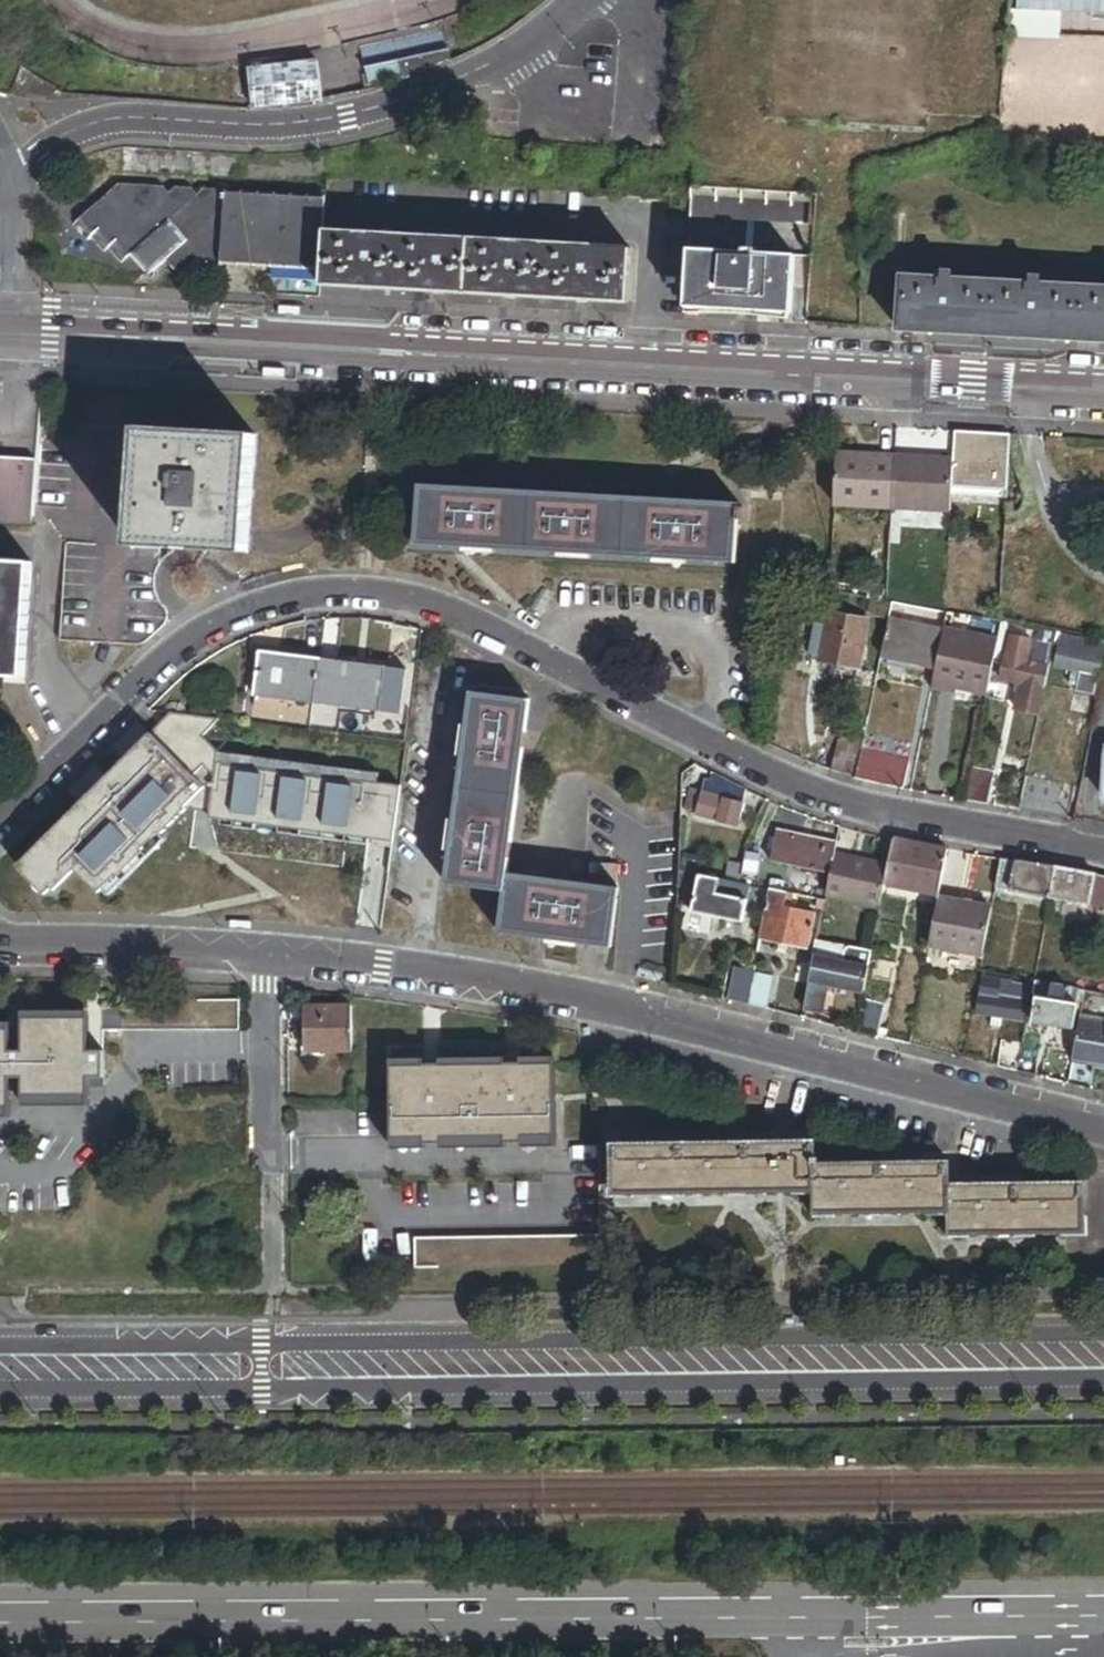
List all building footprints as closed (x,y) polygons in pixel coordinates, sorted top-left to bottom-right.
[(453,53),(403,63),(407,82),(428,75),(456,64),(453,53)] [(369,71),(372,89),(407,82),(403,63),(369,71)] [(323,64),(251,71),(255,110),(326,102),(323,64)] [(118,185),(78,222),(92,238),(96,235),(109,250),(113,247),(126,260),(129,258),(150,276),(166,261),(176,272),(196,273),(223,249),(225,222),(226,201),(219,191),(204,191),(197,195),(191,189),(175,189),(168,195),(163,188),(118,185)] [(811,196),(692,190),(689,246),(741,249),(756,250),(795,252),(794,256),(793,286),(807,286),(811,196)] [(325,233),(327,200),(226,194),(226,201),(225,222),(223,249),(222,266),(323,271),(325,233)] [(323,271),(322,288),(627,304),(630,250),(325,233),(323,271)] [(791,314),(793,286),(794,256),(756,254),(756,250),(741,249),(741,253),(688,251),(685,308),(791,314)] [(1041,285),(1033,285),(953,280),(945,280),(904,277),(900,330),(1103,342),(1103,289),(1041,285)] [(35,425),(31,505),(55,535),(62,544),(66,426),(35,425)] [(66,426),(62,544),(58,642),(104,644),(105,634),(110,541),(116,428),(66,426)] [(255,435),(116,428),(110,541),(105,634),(104,644),(144,646),(165,627),(165,621),(163,615),(161,610),(155,601),(153,595),(153,591),(153,585),(154,580),(156,575),(159,570),(196,575),(206,557),(247,559),(255,435)] [(1009,434),(954,431),(952,459),(951,486),(1006,490),(1009,434)] [(894,455),(836,452),(834,504),(892,507),(894,455)] [(951,486),(952,459),(894,455),(892,507),(950,510),(951,486)] [(30,526),(31,505),(31,462),(0,460),(0,525),(30,526)] [(608,496),(419,487),(416,545),(736,560),(737,518),(742,518),(742,505),(738,504),(738,502),(608,496)] [(0,564),(0,678),(22,679),(28,565),(0,564)] [(866,620),(828,614),(826,625),(814,623),(809,655),(820,656),(820,661),(859,667),(866,620)] [(943,628),(888,618),(879,656),(880,656),(935,667),(943,628)] [(932,684),(985,694),(997,638),(943,626),(943,628),(935,667),(932,684)] [(1043,689),(1054,634),(1039,631),(1033,663),(1027,662),(1032,641),(1010,637),(1001,680),(1018,684),(1043,689)] [(1102,650),(1060,641),(1053,672),(1076,677),(1072,697),(1091,702),(1102,650)] [(315,704),(321,659),(262,653),(258,697),(315,704)] [(381,666),(321,659),(315,704),(376,712),(380,679),(381,666)] [(400,681),(380,679),(376,712),(397,714),(400,681)] [(1043,689),(1018,684),(1013,709),(1038,714),(1043,689)] [(534,698),(476,690),(449,885),(507,893),(501,933),(613,948),(621,890),(510,875),(534,698)] [(393,850),(401,787),(216,762),(217,753),(202,736),(220,719),(171,712),(159,725),(183,748),(176,756),(151,733),(150,734),(137,721),(111,746),(124,759),(107,776),(94,763),(68,789),(81,802),(21,860),(40,879),(42,877),(51,887),(54,889),(75,868),(98,892),(102,888),(116,874),(118,876),(144,851),(142,849),(159,832),(161,834),(186,810),(209,813),(208,818),(232,822),(233,816),(255,819),(254,825),(278,828),(279,822),(300,825),(299,831),(324,834),(324,828),(347,831),(369,834),(368,840),(367,846),(393,850)] [(861,731),(842,727),(832,770),(850,776),(861,731)] [(856,779),(886,785),(892,756),(861,750),(856,779)] [(886,785),(904,789),(909,760),(892,756),(886,785)] [(995,772),(970,767),(966,787),(991,793),(995,772)] [(1041,779),(1024,776),(1020,800),(1018,810),(1034,813),(1041,779)] [(1057,783),(1041,779),(1034,813),(1050,816),(1057,783)] [(1073,786),(1057,783),(1050,816),(1066,820),(1073,786)] [(747,792),(728,786),(707,785),(705,794),(744,803),(747,792)] [(991,793),(966,787),(964,800),(989,805),(991,793)] [(740,824),(744,803),(705,794),(704,794),(693,791),(688,812),(740,824)] [(255,819),(233,816),(232,822),(232,828),(253,830),(254,825),(255,819)] [(299,831),(300,825),(279,822),(278,828),(277,834),(299,837),(299,831)] [(346,843),(347,831),(324,828),(324,834),(299,831),(299,837),(346,843)] [(367,846),(368,840),(369,834),(347,831),(346,843),(367,846)] [(789,867),(831,875),(834,857),(837,844),(811,839),(813,833),(804,831),(802,837),(795,836),(789,867)] [(789,867),(795,836),(776,832),(774,840),(767,838),(765,850),(772,851),(770,863),(775,864),(789,867)] [(896,866),(901,842),(894,840),(888,867),(885,886),(939,896),(943,875),(896,866)] [(896,866),(943,875),(948,850),(901,842),(896,866)] [(746,852),(743,868),(740,885),(750,887),(756,889),(764,855),(746,852)] [(888,867),(834,857),(831,875),(826,897),(881,908),(885,886),(888,867)] [(1041,865),(999,860),(994,891),(1051,900),(1057,868),(1041,865)] [(740,885),(743,868),(730,865),(727,882),(740,885)] [(1094,876),(1057,868),(1051,900),(1058,901),(1089,907),(1094,876)] [(694,876),(681,874),(680,886),(691,889),(693,881),(694,876)] [(1094,876),(1089,907),(1103,909),(1103,878),(1094,876)] [(750,887),(740,885),(727,882),(700,877),(699,882),(697,890),(748,899),(750,887)] [(767,906),(770,891),(756,889),(750,887),(748,899),(747,902),(767,906)] [(747,902),(748,899),(697,890),(693,913),(743,923),(745,912),(747,902)] [(782,919),(787,895),(770,891),(767,906),(765,916),(782,919)] [(938,900),(929,947),(981,959),(990,911),(938,900)] [(745,912),(765,916),(767,906),(747,902),(745,912)] [(765,916),(760,939),(810,950),(814,926),(782,919),(765,916)] [(825,954),(827,945),(817,943),(815,952),(825,954)] [(846,948),(827,945),(825,954),(824,960),(843,963),(846,948)] [(864,991),(872,953),(846,948),(843,963),(824,960),(823,959),(818,982),(826,984),(864,991)] [(826,984),(818,982),(823,959),(824,960),(825,954),(815,952),(814,958),(804,1010),(821,1013),(826,984)] [(747,1006),(754,973),(735,969),(729,1001),(747,1006)] [(773,977),(754,973),(747,1006),(766,1010),(773,977)] [(980,977),(977,996),(995,998),(998,981),(980,977)] [(1010,982),(998,981),(995,998),(1008,1000),(1010,986),(1010,982)] [(1063,988),(1034,983),(1033,990),(1032,994),(1036,997),(1076,1004),(1079,991),(1063,988)] [(1032,997),(1032,994),(1033,990),(1010,986),(1008,1000),(1025,1003),(1026,996),(1032,997)] [(12,1106),(12,1087),(28,1087),(28,1095),(93,1095),(93,1086),(108,1086),(108,1030),(243,1029),(243,998),(131,998),(131,1006),(108,1006),(108,1024),(94,1025),(94,990),(28,991),(28,1025),(13,1025),(13,1002),(0,1002),(0,1106),(12,1106)] [(995,998),(977,996),(975,1013),(991,1016),(1000,1017),(1022,1021),(1025,1003),(1008,1000),(995,998)] [(1077,1005),(1076,1004),(1036,997),(1032,1022),(1073,1029),(1075,1018),(1077,1005)] [(856,1032),(875,1037),(881,1005),(862,1001),(860,1011),(856,1032)] [(307,1052),(353,1051),(353,1007),(308,1007),(307,1052)] [(856,1032),(860,1011),(843,1008),(839,1028),(856,1032)] [(1072,1061),(1095,1065),(1103,1067),(1103,1024),(1079,1020),(1073,1054),(1072,1061)] [(1001,1039),(998,1068),(1017,1073),(1017,1072),(1021,1044),(1001,1039)] [(1095,1065),(1072,1061),(1068,1085),(1091,1091),(1095,1065)] [(554,1066),(391,1066),(392,1138),(423,1138),(424,1144),(442,1144),(442,1138),(505,1138),(505,1144),(524,1144),(523,1138),(554,1138),(554,1066)] [(812,1166),(812,1158),(811,1144),(613,1147),(613,1193),(812,1191),(812,1166)] [(819,1166),(812,1166),(812,1191),(812,1213),(814,1213),(947,1211),(947,1187),(947,1165),(819,1166)] [(949,1187),(947,1187),(947,1211),(948,1234),(949,1234),(1083,1232),(1083,1185),(949,1187)] [(411,1267),(575,1267),(575,1237),(411,1237),(411,1267)] [(575,1237),(575,1267),(598,1267),(598,1237),(575,1237)]
